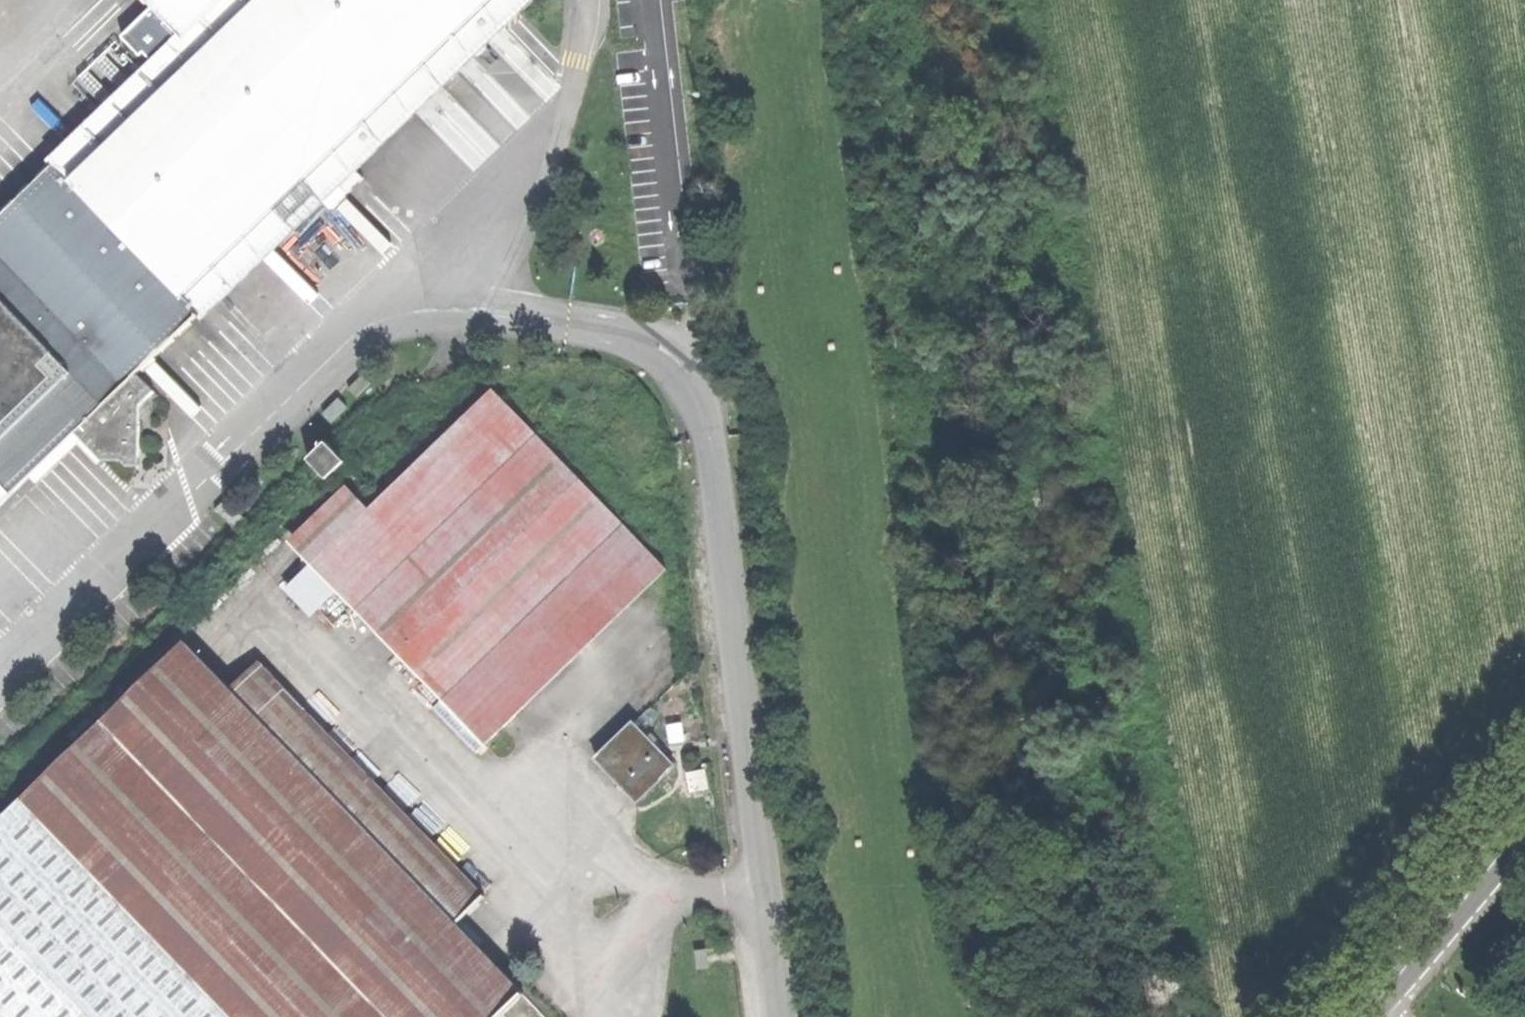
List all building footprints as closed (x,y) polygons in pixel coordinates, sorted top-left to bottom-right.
[(526,0),(159,0),(194,36),(0,223),(0,509),(526,0)] [(293,539),(489,742),(672,567),(499,387),(374,506),(352,483),(293,539)] [(345,437),(326,451),(343,473),(361,459),(345,437)] [(240,1016),(499,1016),(527,990),(461,921),(490,893),(263,660),(236,686),(190,639),(26,797),(240,1016)] [(599,756),(642,799),(680,762),(637,719),(599,756)] [(26,797),(0,823),(0,1005),(12,1016),(240,1016),(26,797)]
